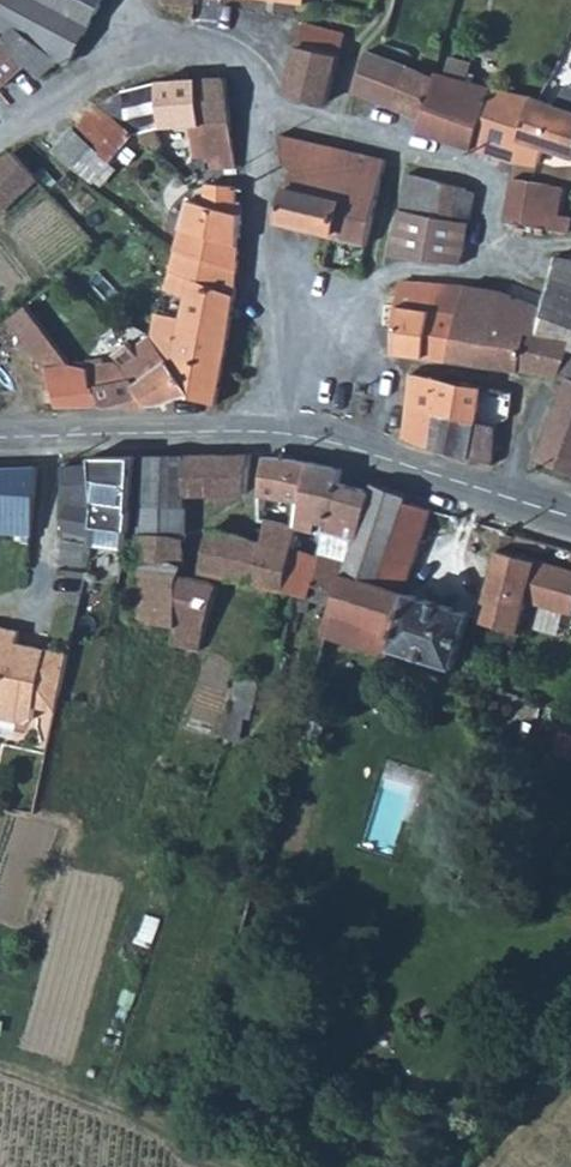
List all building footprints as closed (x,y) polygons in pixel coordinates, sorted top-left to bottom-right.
[(15,24),(64,61),(69,64),(76,56),(105,0),(22,0),(11,21),(15,24)] [(300,43),(319,49),(325,27),(306,21),(300,43)] [(44,78),(64,61),(15,24),(4,35),(29,62),(44,78)] [(325,27),(319,49),(341,55),(347,33),(325,27)] [(0,32),(0,86),(29,62),(4,35),(0,32)] [(287,91),(328,102),(341,55),(319,49),(300,43),(287,91)] [(397,108),(411,65),(368,52),(356,95),(397,108)] [(476,148),(495,85),(471,79),(476,62),(454,55),(448,72),(439,70),(438,74),(425,117),(421,132),(476,148)] [(438,74),(411,65),(397,108),(425,117),(438,74)] [(200,77),(206,123),(232,122),(228,76),(200,77)] [(98,104),(134,134),(136,135),(154,129),(173,126),(191,124),(191,135),(181,136),(183,156),(206,154),(209,170),(237,167),(232,122),(206,123),(200,77),(186,77),(167,78),(149,82),(131,87),(115,95),(98,104)] [(541,98),(495,85),(476,148),(519,161),(520,156),(524,141),(543,146),(570,153),(570,106),(541,98)] [(136,135),(134,134),(98,104),(80,126),(118,157),(136,135)] [(118,157),(80,126),(76,131),(114,162),(118,157)] [(300,164),(379,182),(380,177),(385,158),(279,131),(288,161),(300,164)] [(524,141),(520,156),(539,160),(543,146),(524,141)] [(41,177),(16,151),(0,160),(0,204),(6,210),(41,177)] [(337,223),(371,231),(383,183),(379,182),(300,164),(285,219),(334,232),(337,223)] [(417,209),(424,176),(405,173),(400,207),(417,209)] [(417,209),(444,214),(450,180),(424,176),(417,209)] [(508,216),(546,221),(552,182),(513,176),(508,216)] [(479,187),(450,180),(444,214),(472,218),(479,187)] [(186,214),(182,225),(241,242),(244,213),(191,198),(186,214)] [(396,230),(439,236),(444,214),(417,209),(400,207),(396,230)] [(439,236),(396,230),(393,252),(461,264),(463,258),(472,218),(444,214),(439,236)] [(368,245),(371,231),(337,223),(334,232),(333,236),(368,245)] [(239,265),(241,242),(182,225),(176,246),(239,265)] [(176,368),(192,392),(217,401),(224,368),(232,317),(239,265),(176,246),(175,247),(164,284),(191,293),(176,368)] [(552,303),(556,304),(552,331),(547,330),(543,330),(529,329),(523,368),(568,376),(570,377),(570,264),(556,262),(541,301),(552,303)] [(453,359),(461,313),(434,309),(437,281),(402,278),(400,307),(399,325),(398,352),(453,359)] [(461,313),(462,311),(468,282),(437,281),(434,309),(461,313)] [(499,286),(468,282),(462,311),(493,315),(499,286)] [(523,368),(529,329),(543,330),(547,309),(540,305),(499,286),(493,315),(483,363),(523,368)] [(9,314),(47,361),(49,366),(84,366),(29,299),(9,314)] [(143,325),(150,332),(163,312),(152,300),(143,312),(147,319),(143,325)] [(483,363),(493,315),(462,311),(461,313),(453,359),(483,363)] [(153,375),(140,384),(156,405),(192,392),(176,368),(152,334),(135,346),(153,375)] [(106,411),(156,405),(140,384),(122,361),(92,366),(104,407),(106,411)] [(104,407),(92,366),(84,366),(49,366),(60,410),(104,407)] [(487,386),(413,372),(407,437),(434,441),(439,411),(481,418),(487,386)] [(551,424),(541,455),(570,465),(570,377),(568,376),(551,424)] [(501,422),(481,418),(439,411),(434,441),(496,450),(501,422)] [(191,452),(189,492),(247,490),(251,451),(191,452)] [(189,507),(189,492),(191,452),(146,453),(143,507),(189,507)] [(96,463),(64,464),(66,500),(98,505),(133,510),(137,453),(96,454),(96,463)] [(299,526),(300,517),(311,461),(268,454),(262,519),(268,520),(299,526)] [(311,461),(300,517),(332,524),(342,483),(345,469),(311,461)] [(0,466),(0,531),(35,532),(41,464),(0,466)] [(409,496),(375,481),(372,491),(357,536),(351,555),(345,572),(380,583),(408,499),(409,496)] [(357,536),(372,491),(342,483),(332,524),(330,530),(357,536)] [(391,652),(394,646),(456,664),(471,611),(407,592),(435,507),(408,499),(380,583),(345,572),(340,589),(326,631),(332,634),(391,652)] [(98,505),(92,544),(127,549),(128,547),(131,529),(133,510),(98,505)] [(188,538),(189,507),(143,507),(141,536),(188,538)] [(204,572),(230,578),(283,588),(287,589),(295,545),(265,539),(212,529),(204,572)] [(295,545),(287,589),(296,591),(314,594),(317,583),(326,549),(328,540),(297,534),(295,545)] [(187,563),(188,538),(141,536),(140,561),(184,562),(187,563)] [(326,549),(317,583),(340,589),(345,572),(351,555),(326,549)] [(542,562),(501,550),(481,620),(521,632),(542,562)] [(140,561),(136,619),(177,624),(183,575),(184,562),(140,561)] [(174,644),(201,649),(220,585),(183,575),(177,624),(174,644)] [(0,626),(0,742),(39,750),(47,712),(57,713),(70,654),(19,642),(21,630),(0,626)]
